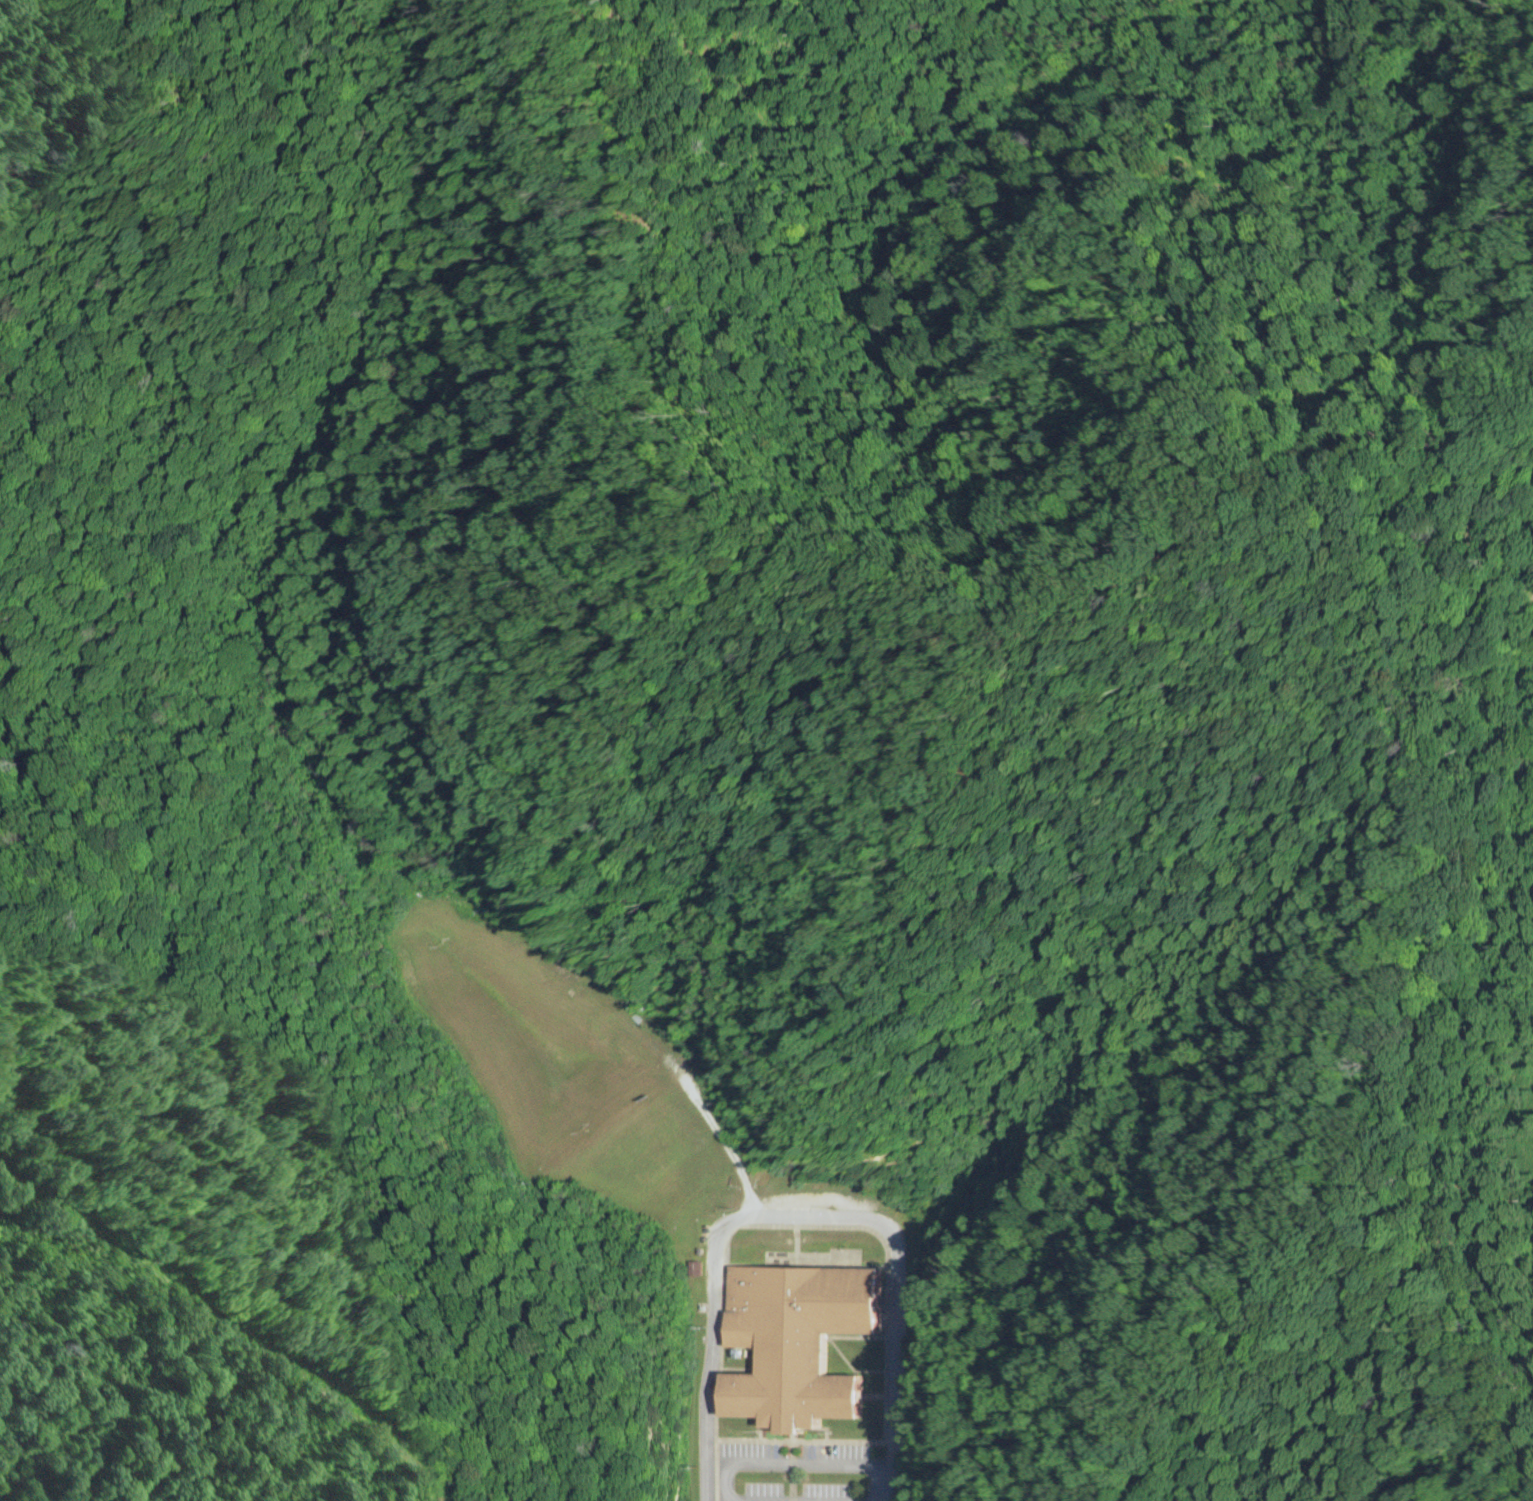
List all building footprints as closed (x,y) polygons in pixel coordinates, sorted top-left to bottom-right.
[(727,1268),(726,1347),(756,1347),(755,1373),(724,1373),(723,1417),(761,1418),(761,1430),(776,1430),(776,1436),(797,1436),(798,1429),(817,1429),(817,1418),(858,1418),(858,1376),(823,1375),(824,1334),(876,1335),(877,1271),(727,1268)]
